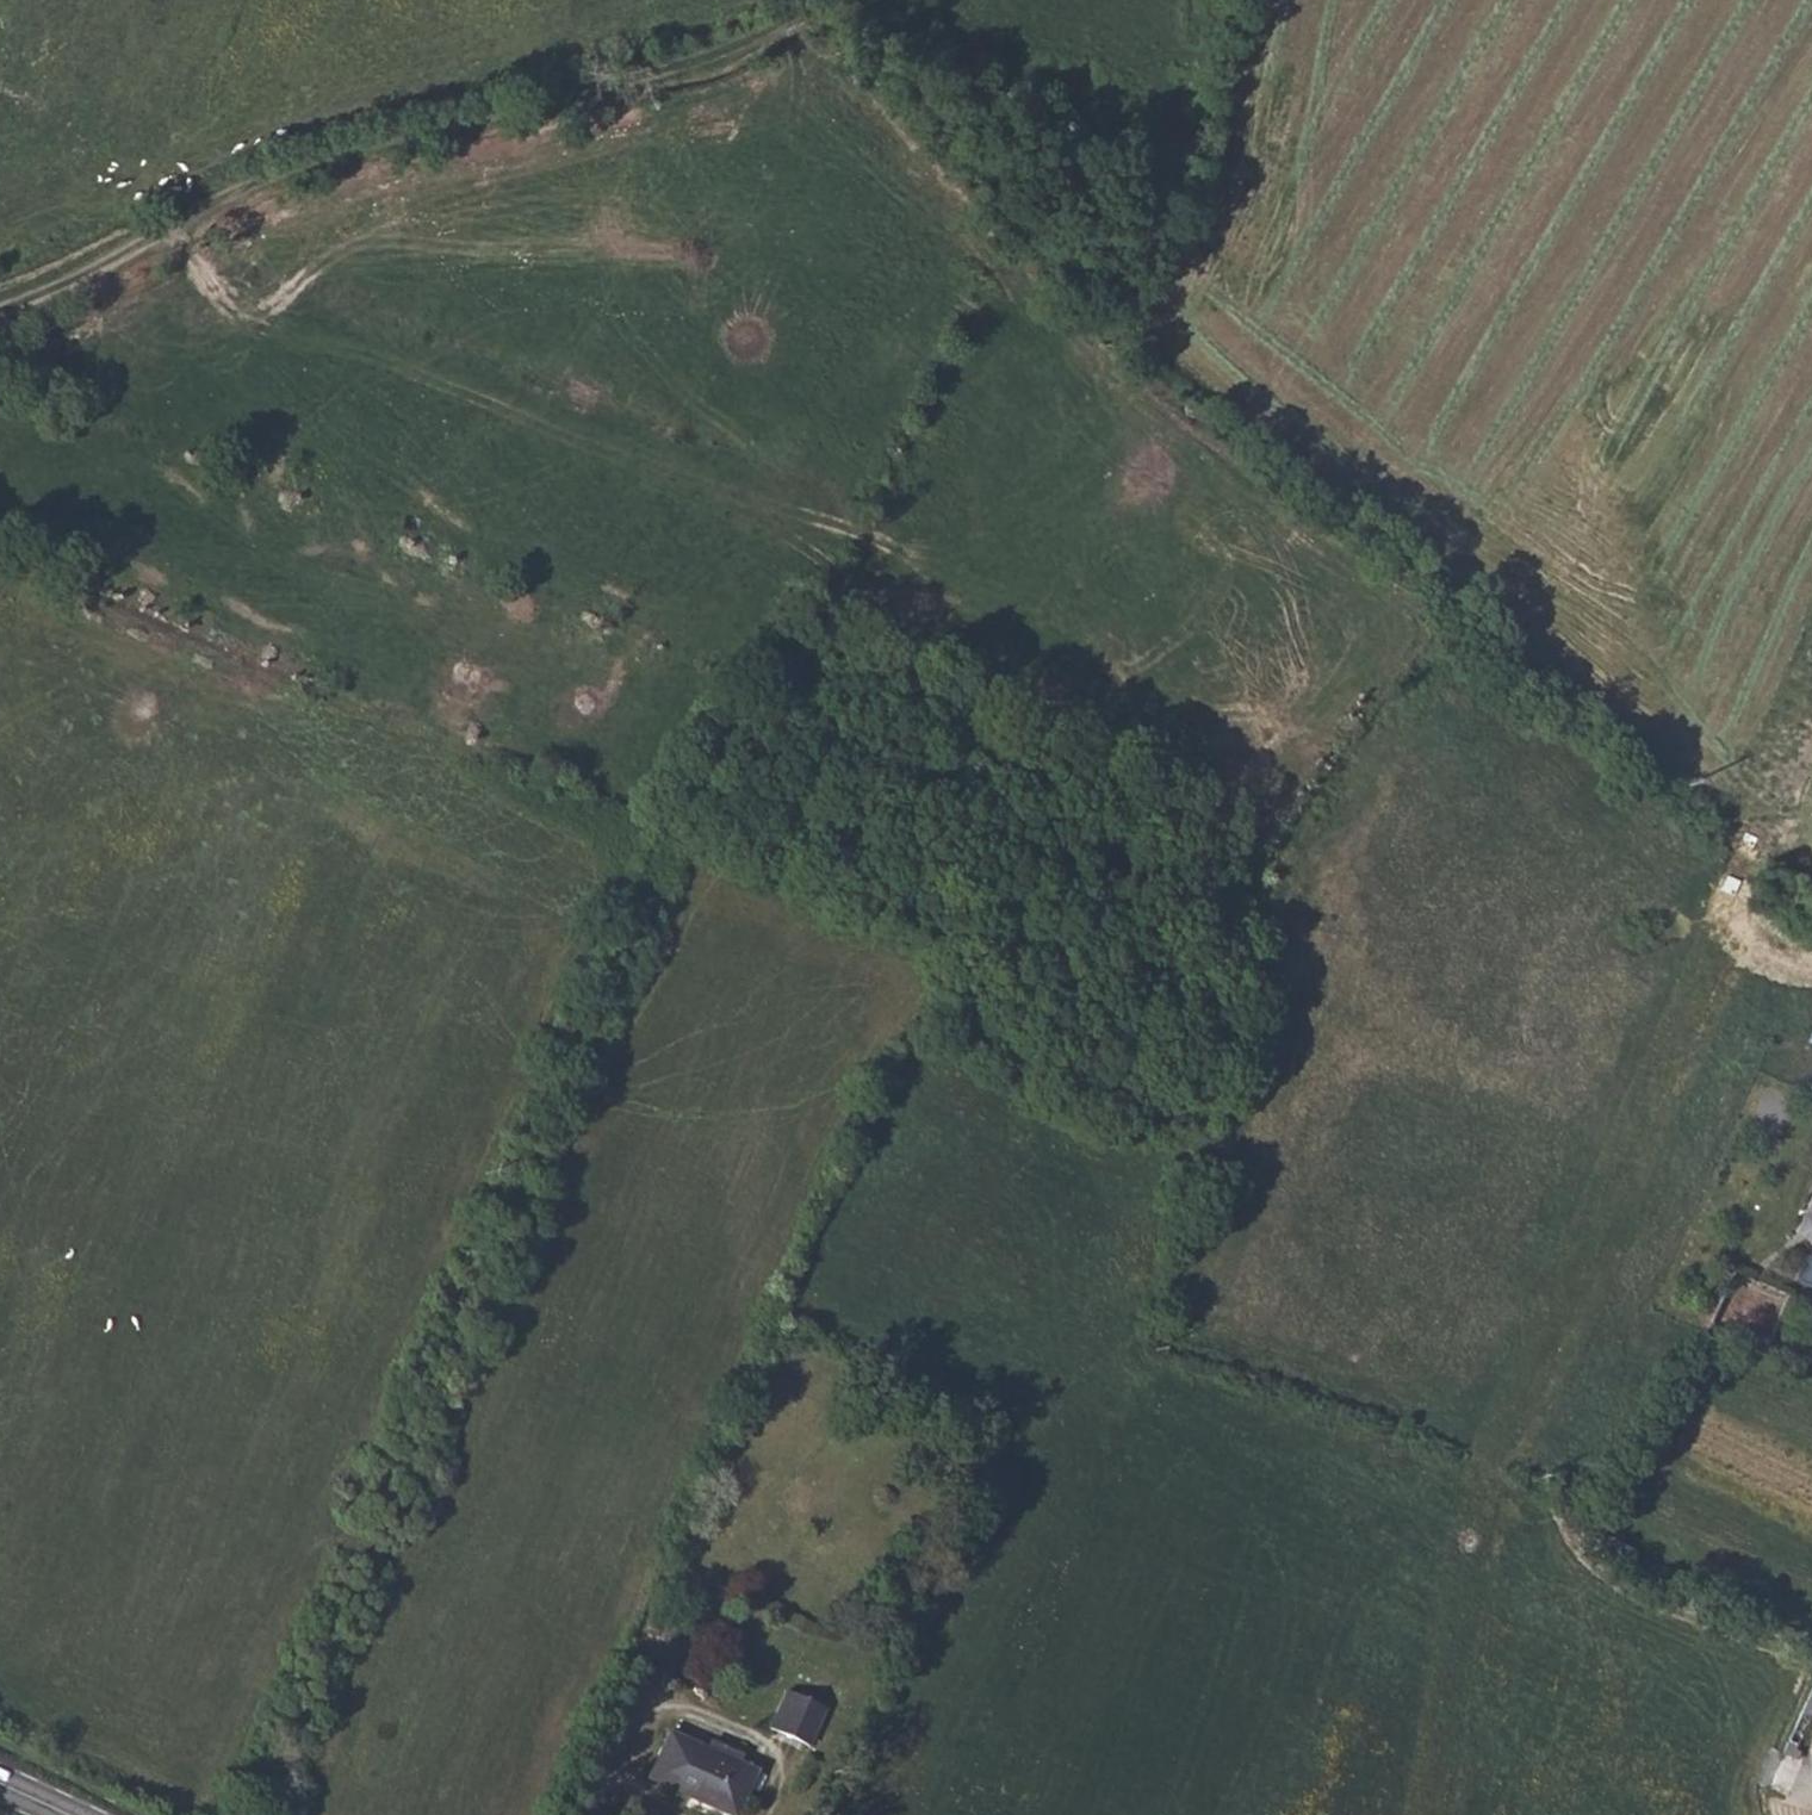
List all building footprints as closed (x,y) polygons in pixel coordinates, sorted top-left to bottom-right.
[(1801,1041),(1811,1045),(1811,1014),(1801,1041)] [(1806,1199),(1794,1232),(1811,1240),(1811,1201),(1806,1199)] [(781,1694),(768,1731),(806,1744),(819,1707),(781,1694)] [(663,1729),(643,1775),(724,1812),(745,1766),(663,1729)]
